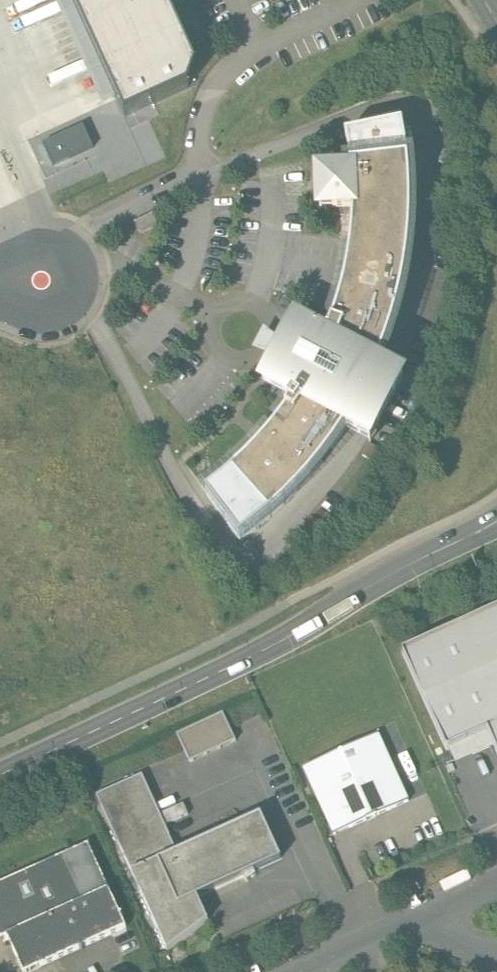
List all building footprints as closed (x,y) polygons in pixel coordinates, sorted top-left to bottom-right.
[(125,117),(189,88),(196,68),(166,0),(72,0),(125,117)] [(83,126),(42,144),(52,166),(93,148),(83,126)] [(265,453),(216,495),(256,549),(305,504),(331,474),(360,439),(385,453),(422,378),(393,363),(408,327),(418,283),(424,244),(424,200),(420,160),(413,130),(355,137),(359,159),(358,181),(333,181),(331,226),(357,228),(349,287),(330,337),(307,324),(274,392),(299,405),(265,453)] [(403,656),(452,765),(492,748),(496,759),(496,614),(403,656)] [(377,737),(304,771),(334,834),(406,801),(377,737)] [(139,774),(94,795),(168,954),(207,936),(190,898),(277,858),(255,810),(173,848),(139,774)] [(90,842),(0,885),(0,950),(8,948),(21,971),(51,971),(131,935),(90,842)]
